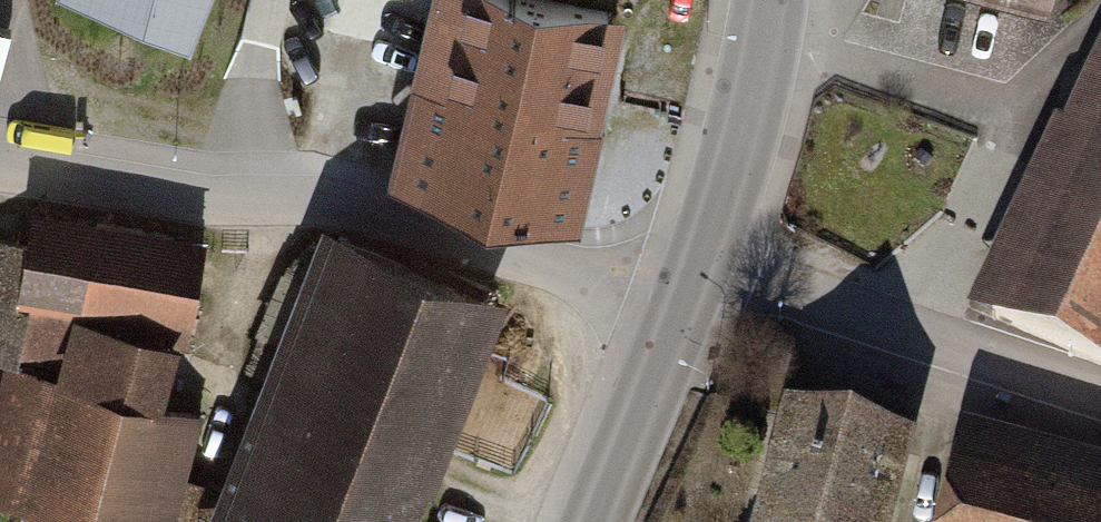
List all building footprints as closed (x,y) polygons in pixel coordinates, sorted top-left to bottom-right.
[(188,19),(196,0),(139,0),(188,19)] [(242,70),(270,79),(295,0),(264,0),(242,70)] [(564,0),(456,0),(447,37),(418,158),(412,183),(560,219),(596,71),(610,11),(564,0)] [(982,305),(1100,356),(1100,25),(982,305)] [(1,362),(0,365),(0,502),(86,521),(176,521),(203,407),(168,399),(204,247),(33,207),(24,243),(0,238),(0,362),(1,362)] [(307,226),(244,380),(432,455),(495,302),(307,226)] [(244,380),(186,521),(405,521),(432,455),(244,380)] [(780,406),(753,521),(890,521),(910,436),(780,406)] [(960,430),(935,521),(1100,521),(1100,469),(960,430)]
